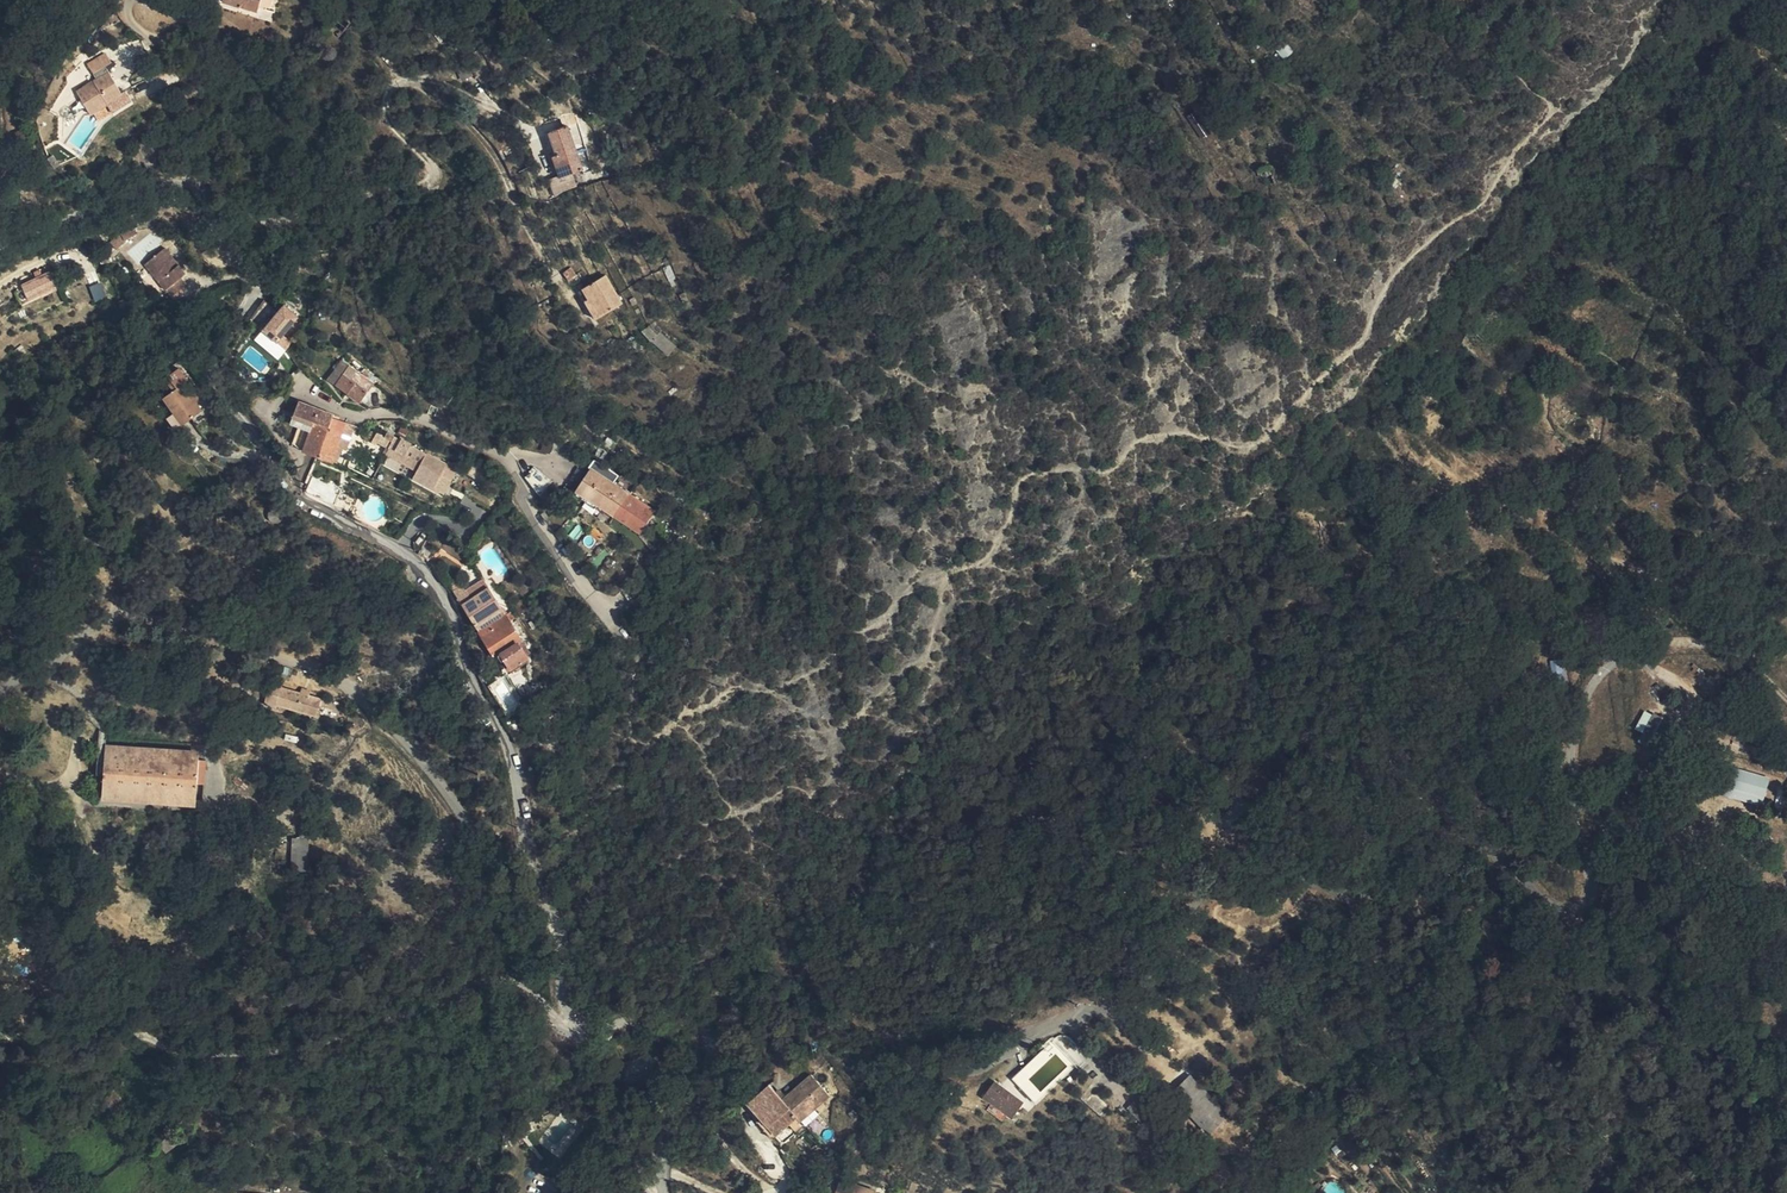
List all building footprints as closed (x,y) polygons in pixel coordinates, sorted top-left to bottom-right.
[(221,2),(257,13),(260,0),(222,0),(221,2)] [(1412,28),(1401,37),(1410,49),(1422,40),(1412,28)] [(1287,43),(1277,51),(1283,59),(1293,52),(1287,43)] [(455,55),(458,62),(455,63),(463,81),(471,76),(461,52),(455,55)] [(121,93),(108,72),(105,66),(111,62),(106,54),(89,65),(96,78),(76,90),(82,101),(78,104),(81,108),(85,106),(91,115),(107,105),(112,112),(132,100),(126,90),(121,93)] [(97,124),(113,115),(112,112),(107,105),(91,115),(95,124),(97,124)] [(1195,111),(1187,117),(1202,139),(1210,134),(1195,111)] [(582,169),(567,126),(549,132),(556,155),(551,157),(559,179),(572,174),(582,169)] [(52,155),(48,158),(55,169),(59,165),(52,155)] [(1268,186),(1275,183),(1267,168),(1259,172),(1268,186)] [(1392,189),(1402,179),(1392,170),(1383,180),(1392,189)] [(1253,175),(1261,190),(1268,186),(1259,172),(1253,175)] [(562,181),(565,190),(577,186),(573,177),(562,181)] [(134,235),(133,234),(131,228),(121,233),(124,240),(134,235)] [(116,250),(117,249),(126,241),(124,240),(121,233),(121,232),(109,242),(116,250)] [(165,248),(144,264),(165,290),(166,289),(173,298),(188,287),(180,278),(185,274),(165,248)] [(337,275),(339,269),(330,267),(325,283),(331,285),(334,274),(337,275)] [(569,267),(562,273),(567,281),(574,275),(569,267)] [(22,288),(28,303),(39,298),(59,290),(52,275),(22,288)] [(605,275),(582,288),(587,300),(584,302),(594,320),(621,304),(605,275)] [(57,294),(56,292),(39,298),(40,301),(57,294)] [(687,301),(684,293),(678,295),(682,303),(687,301)] [(127,298),(118,301),(121,311),(130,308),(127,298)] [(283,304),(253,340),(277,359),(292,342),(283,334),(298,316),(283,304)] [(659,332),(661,330),(655,321),(648,325),(657,335),(652,340),(668,355),(675,346),(659,332)] [(657,335),(648,325),(641,332),(650,342),(652,340),(657,335)] [(630,345),(635,338),(631,335),(626,342),(630,345)] [(640,342),(635,338),(630,345),(635,349),(640,342)] [(373,384),(372,384),(365,379),(341,361),(327,381),(359,404),(373,384)] [(365,379),(372,384),(375,379),(369,374),(365,379)] [(182,384),(171,393),(162,399),(173,414),(181,426),(192,418),(201,411),(196,404),(191,397),(182,384)] [(293,443),(302,451),(317,457),(332,417),(333,414),(298,401),(293,414),(302,418),(299,427),(293,443)] [(192,418),(198,427),(207,419),(201,411),(192,418)] [(181,426),(173,414),(166,419),(174,431),(181,426)] [(290,423),(299,427),(302,418),(293,414),(290,423)] [(332,417),(317,457),(331,462),(332,460),(336,447),(344,425),(345,422),(332,417)] [(336,447),(342,449),(346,451),(354,430),(344,425),(336,447)] [(363,431),(360,432),(364,440),(367,440),(369,433),(363,431)] [(377,444),(387,449),(394,437),(386,433),(384,437),(377,433),(372,441),(377,444)] [(394,437),(387,449),(393,452),(404,458),(419,466),(425,454),(410,446),(411,444),(401,439),(400,441),(394,437)] [(336,447),(332,460),(337,462),(342,449),(336,447)] [(404,458),(393,452),(391,455),(402,461),(404,458)] [(447,465),(425,454),(419,466),(412,480),(442,494),(449,480),(442,477),(447,465)] [(641,533),(655,512),(591,469),(577,491),(641,533)] [(312,476),(306,491),(306,494),(334,506),(341,489),(312,476)] [(424,543),(419,552),(418,554),(426,560),(433,548),(424,543)] [(51,559),(53,567),(69,562),(67,553),(51,559)] [(662,558),(651,568),(658,576),(668,566),(662,558)] [(45,570),(53,567),(51,559),(42,561),(45,570)] [(448,583),(453,591),(459,587),(454,579),(448,583)] [(470,599),(487,588),(482,579),(465,590),(470,599)] [(461,604),(478,632),(505,615),(496,601),(487,588),(470,599),(465,590),(462,585),(459,587),(453,591),(461,604)] [(35,613),(42,611),(40,604),(33,606),(35,613)] [(47,625),(42,611),(35,613),(40,628),(47,625)] [(515,619),(511,612),(505,616),(509,622),(514,619),(515,619)] [(478,632),(478,633),(494,657),(496,655),(500,653),(510,669),(526,658),(524,656),(529,653),(509,622),(505,616),(505,615),(478,632)] [(49,633),(47,625),(40,628),(42,635),(49,633)] [(52,646),(49,633),(42,635),(45,648),(52,646)] [(340,653),(336,665),(346,669),(350,657),(340,653)] [(500,653),(496,655),(508,674),(528,661),(526,658),(510,669),(500,653)] [(1566,684),(1561,658),(1547,661),(1551,686),(1566,684)] [(276,705),(315,716),(320,700),(281,688),(282,687),(269,683),(263,703),(276,707),(276,705)] [(561,710),(548,719),(551,725),(565,716),(561,710)] [(522,714),(509,731),(516,745),(530,725),(522,714)] [(1669,722),(1655,714),(1640,742),(1655,750),(1669,722)] [(358,722),(346,724),(347,732),(359,730),(358,722)] [(198,756),(198,750),(126,745),(105,743),(105,749),(178,755),(198,756)] [(178,755),(105,749),(102,794),(195,800),(198,756),(178,755)] [(1714,791),(1718,776),(1693,769),(1689,784),(1714,791)] [(1766,790),(1721,778),(1717,793),(1761,805),(1766,790)] [(195,800),(102,794),(101,800),(173,805),(195,807),(195,800)] [(289,870),(305,871),(309,837),(292,836),(289,870)] [(1044,1086),(1064,1071),(1047,1049),(1011,1076),(1022,1091),(1021,1092),(1032,1106),(1049,1092),(1044,1086)] [(811,1075),(788,1094),(783,1099),(770,1084),(748,1102),(761,1118),(777,1136),(790,1124),(798,1117),(801,1121),(809,1114),(830,1097),(811,1075)] [(1190,1078),(1174,1094),(1210,1131),(1225,1115),(1190,1078)] [(994,1082),(991,1087),(1000,1094),(1004,1089),(994,1082)] [(1000,1094),(991,1087),(984,1096),(992,1103),(1002,1109),(1013,1118),(1023,1103),(1004,1089),(1000,1094)] [(118,1109),(124,1103),(114,1091),(107,1097),(118,1109)] [(1105,1107),(1091,1095),(1084,1103),(1098,1115),(1105,1107)] [(25,1113),(18,1099),(7,1103),(14,1118),(25,1113)] [(1002,1109),(992,1103),(987,1110),(997,1117),(1002,1109)] [(588,1112),(586,1110),(584,1108),(579,1106),(576,1105),(574,1106),(582,1130),(588,1122),(589,1119),(589,1115),(588,1112)] [(812,1118),(809,1114),(801,1121),(805,1125),(812,1118)] [(790,1124),(795,1131),(797,1132),(805,1125),(801,1121),(798,1117),(790,1124)] [(777,1136),(761,1118),(758,1121),(773,1139),(777,1136)] [(530,1130),(526,1122),(515,1127),(519,1135),(518,1136),(521,1139),(525,1137),(523,1133),(530,1130)] [(1097,1141),(1088,1131),(1083,1137),(1092,1147),(1097,1141)] [(854,1153),(858,1144),(850,1140),(846,1149),(854,1153)] [(865,1147),(858,1144),(854,1153),(861,1156),(865,1147)] [(1327,1162),(1315,1152),(1310,1159),(1322,1168),(1327,1162)] [(875,1192),(840,1181),(836,1192),(875,1192)]
